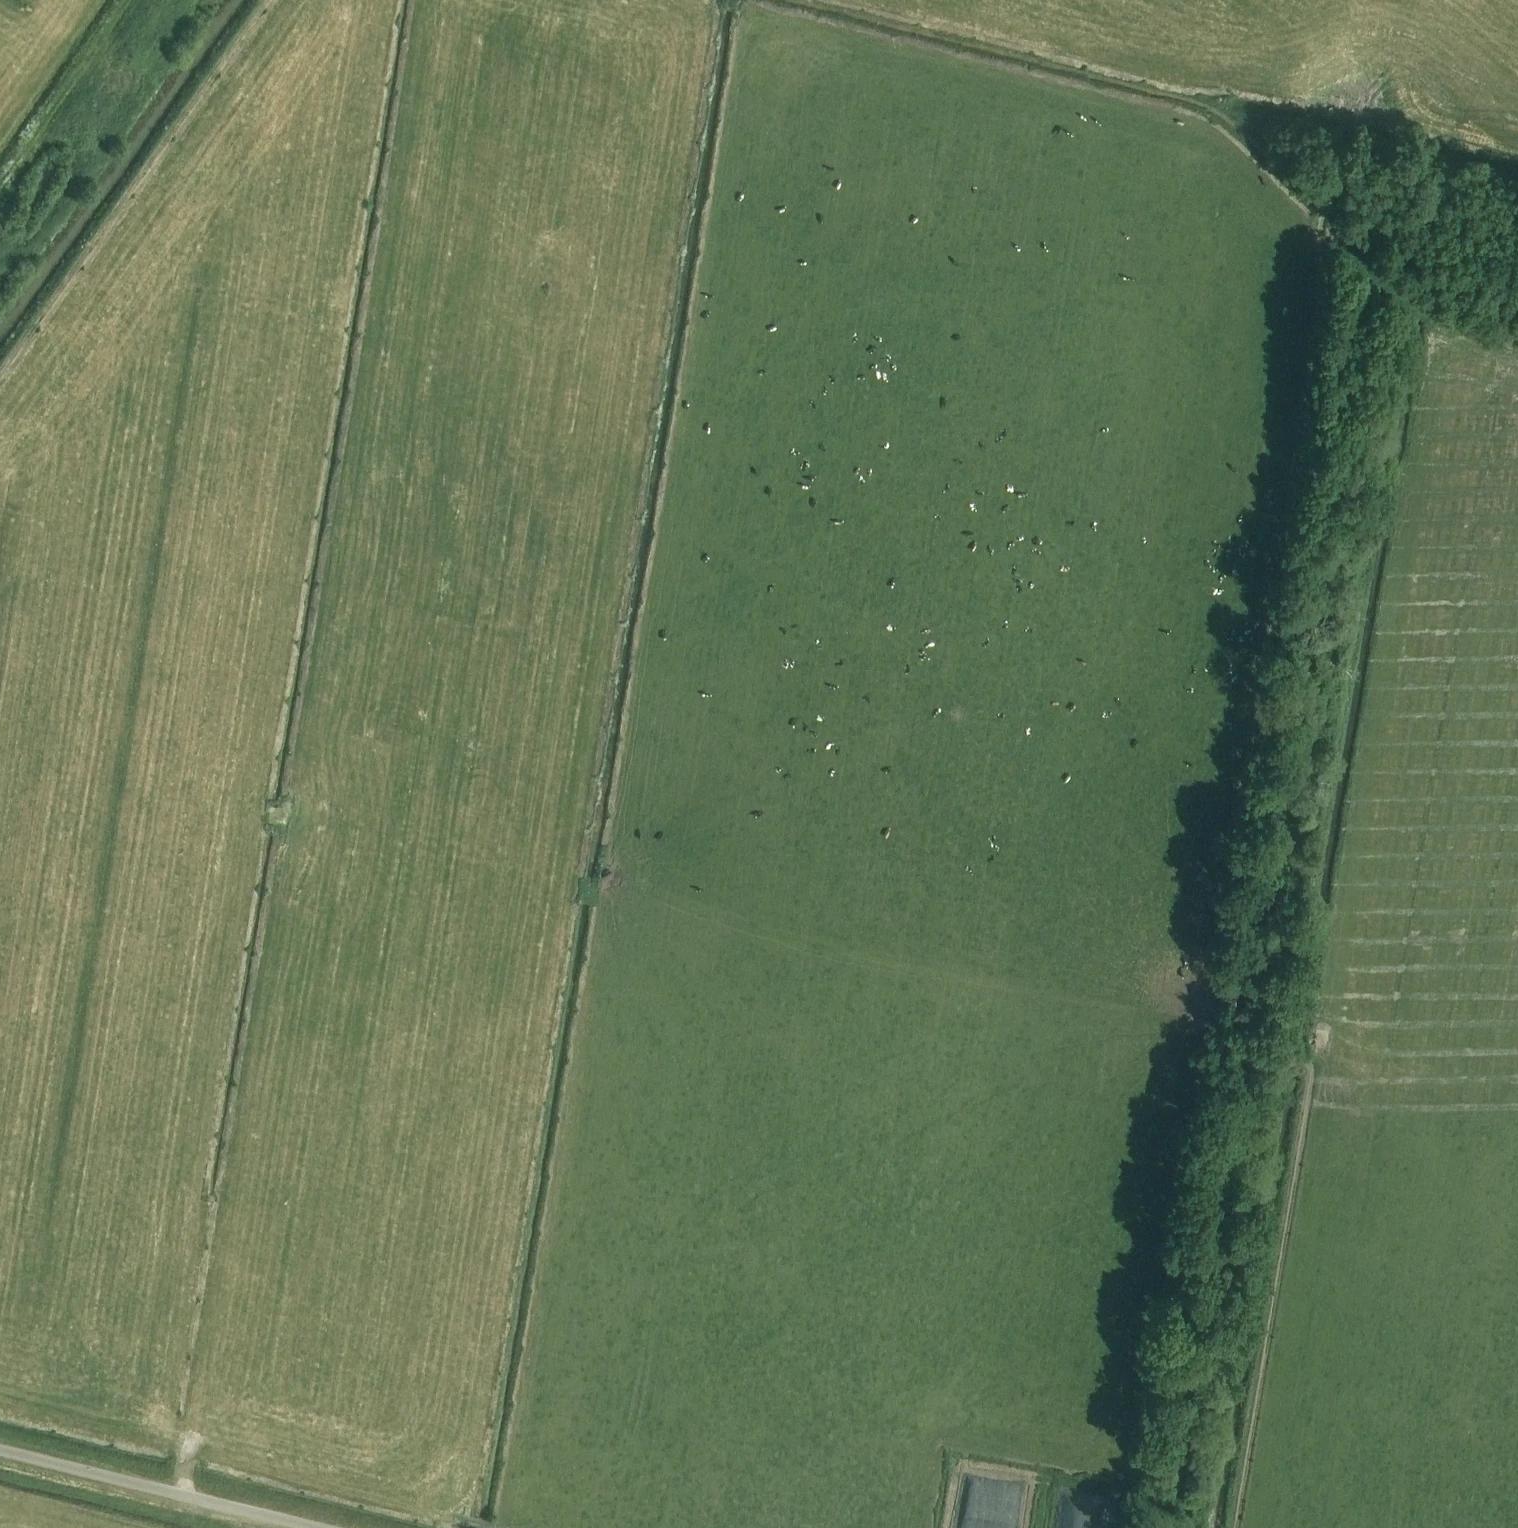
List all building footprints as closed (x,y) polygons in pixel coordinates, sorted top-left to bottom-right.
[(1083,1527),(1113,1527),(1113,1501),(1083,1501),(1083,1527)]
